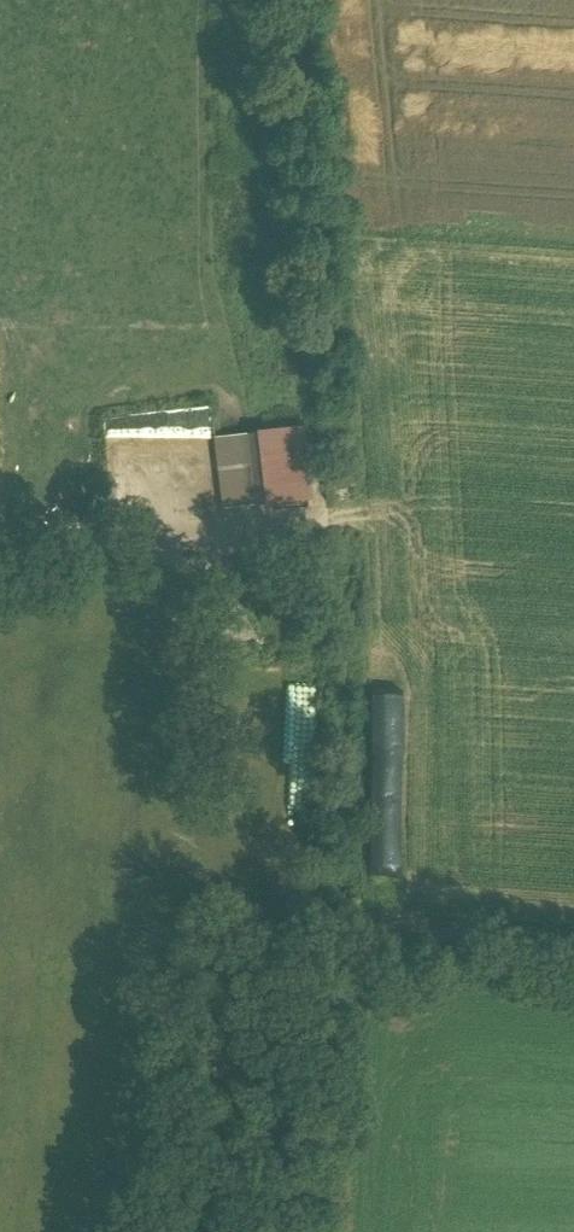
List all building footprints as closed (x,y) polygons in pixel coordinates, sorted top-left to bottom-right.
[(272,434),(215,439),(224,511),(281,505),(272,434)]
